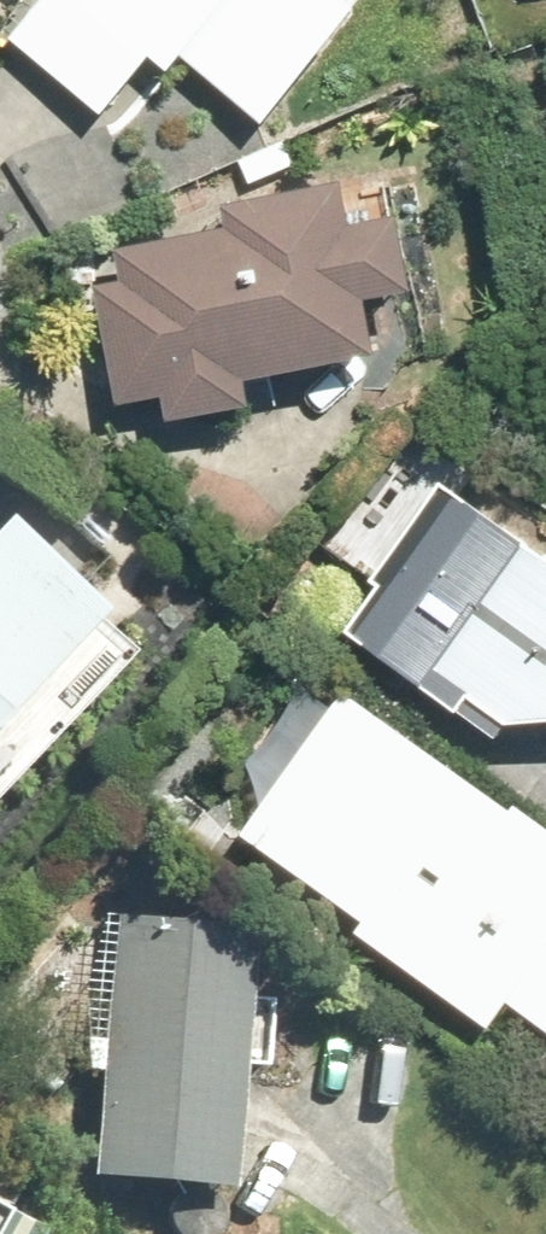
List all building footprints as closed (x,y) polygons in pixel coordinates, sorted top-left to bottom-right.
[(10,33),(99,106),(147,47),(167,61),(178,47),(261,113),(350,0),(36,0),(10,33)] [(226,216),(118,241),(123,269),(93,276),(116,396),(161,386),(165,409),(249,393),(245,368),(375,338),(365,279),(411,275),(398,201),(349,211),(341,168),(222,194),(226,216)] [(543,727),(542,711),(545,711),(545,548),(437,473),(391,540),(398,546),(344,625),(498,730),(543,727)] [(91,606),(0,521),(0,701),(91,606)] [(490,1019),(505,996),(545,1024),(545,818),(516,796),(511,803),(344,686),(239,828),(361,915),(354,923),(490,1019)] [(110,910),(83,1170),(221,1183),(249,923),(110,910)] [(9,1197),(24,1171),(0,1158),(0,1192),(9,1197)]
